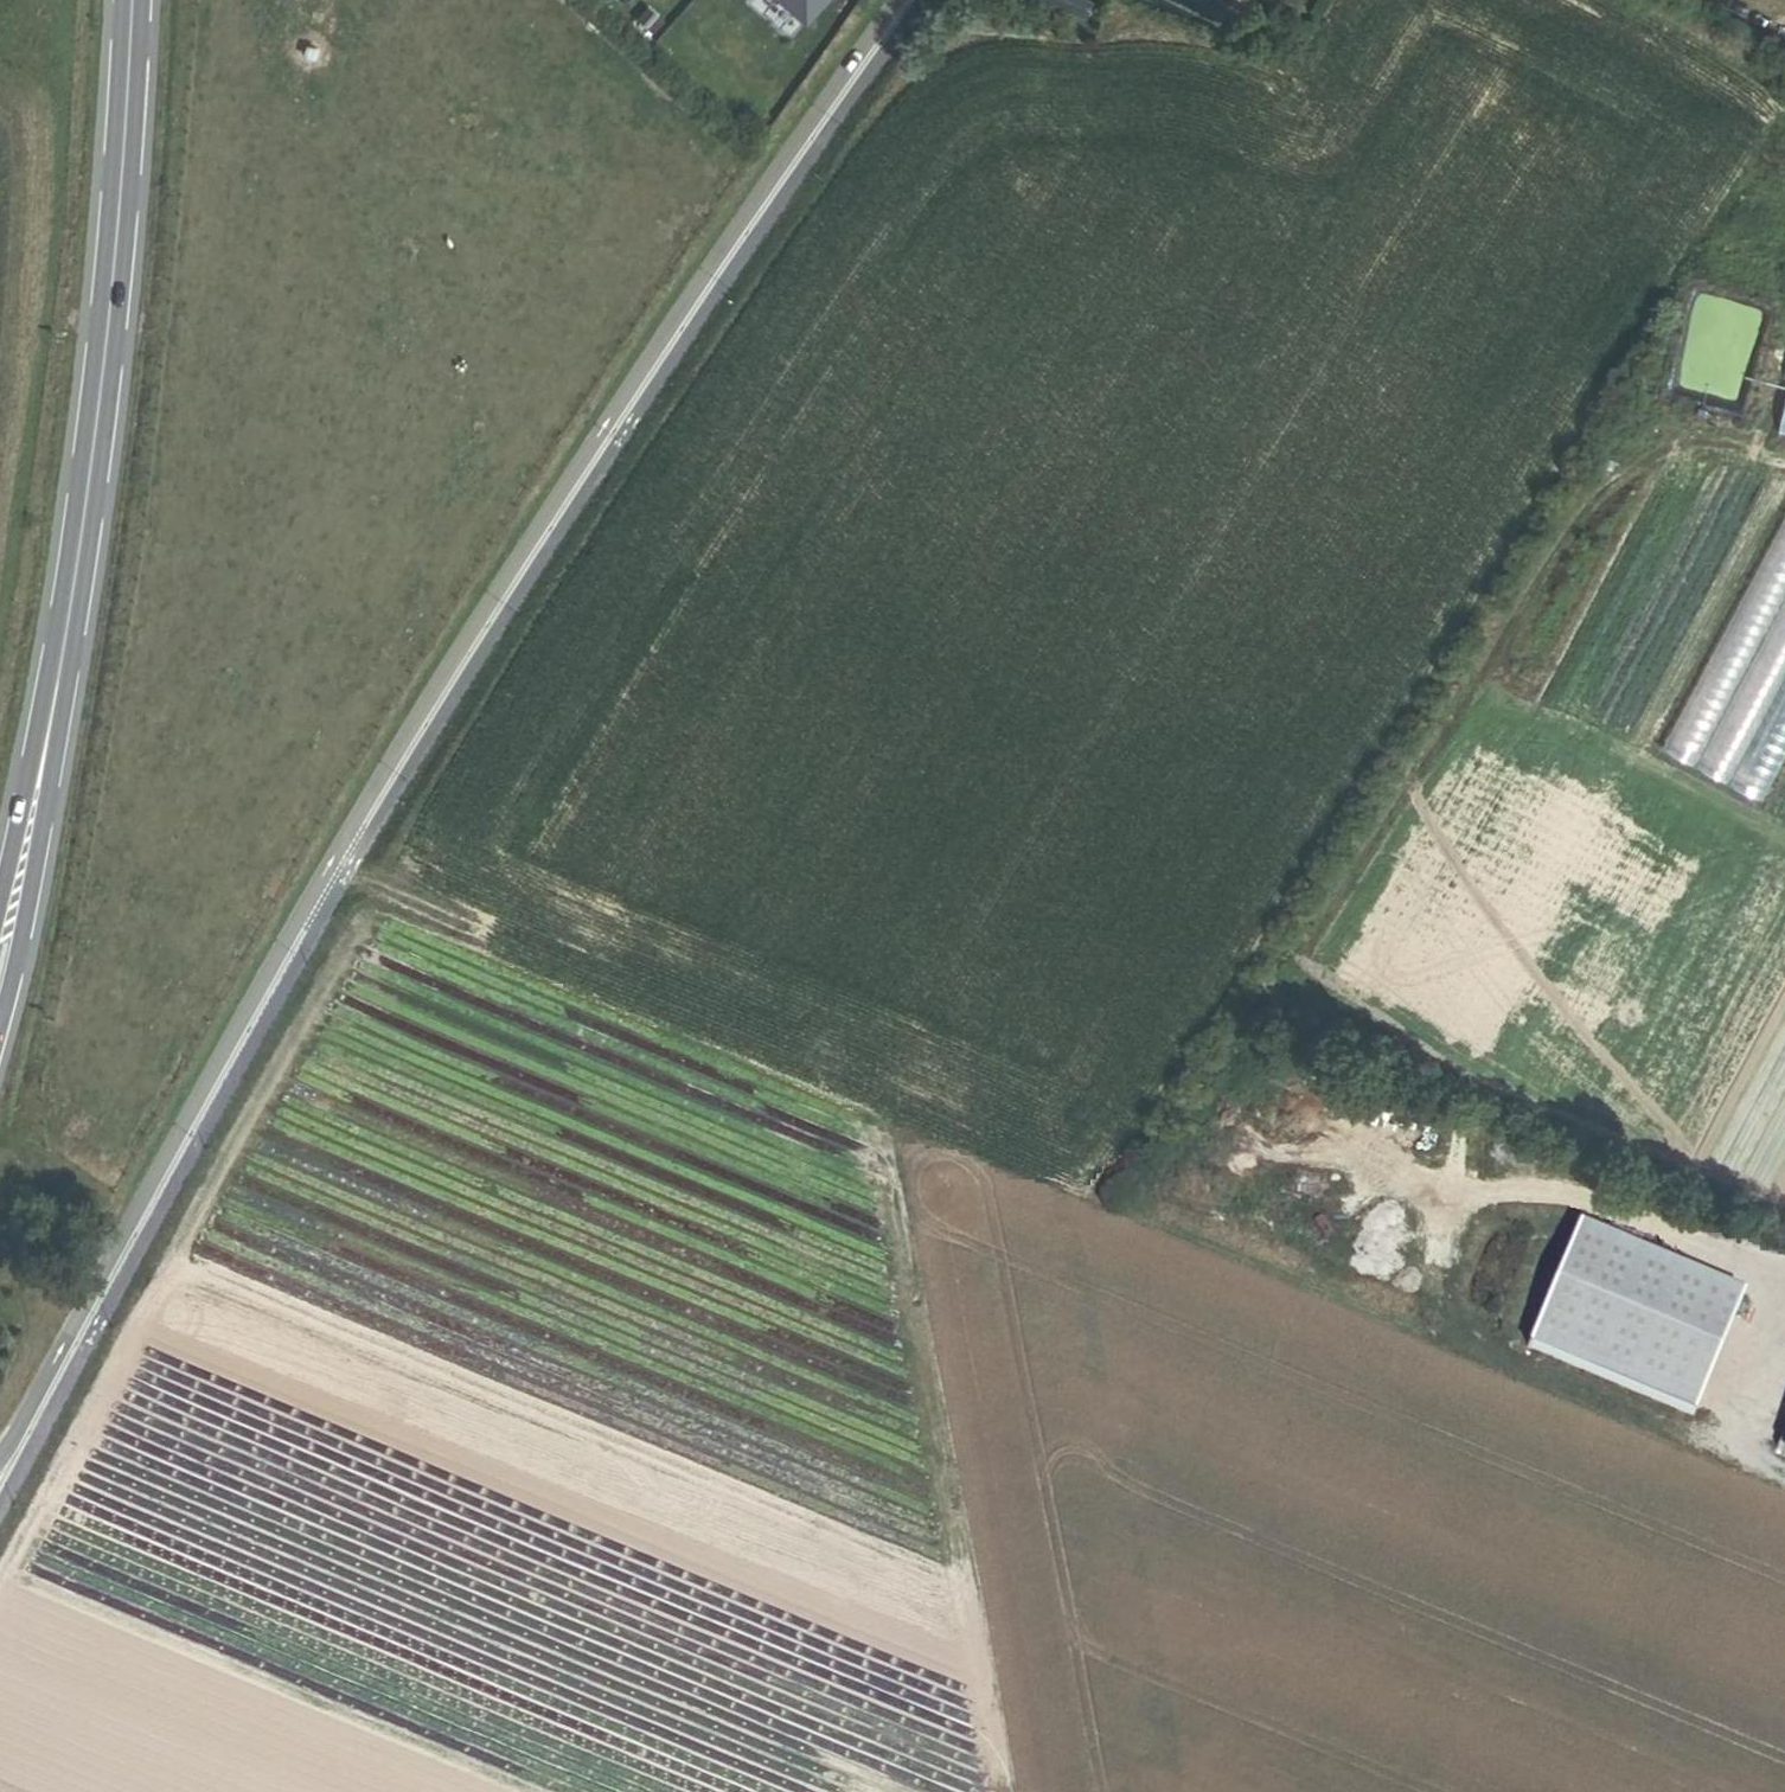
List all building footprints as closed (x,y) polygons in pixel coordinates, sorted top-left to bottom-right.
[(805,15),(816,0),(787,0),(805,15)] [(1085,21),(1091,8),(1071,0),(1034,0),(1085,21)] [(1660,745),(1766,802),(1784,768),(1784,516),(1660,745)]
